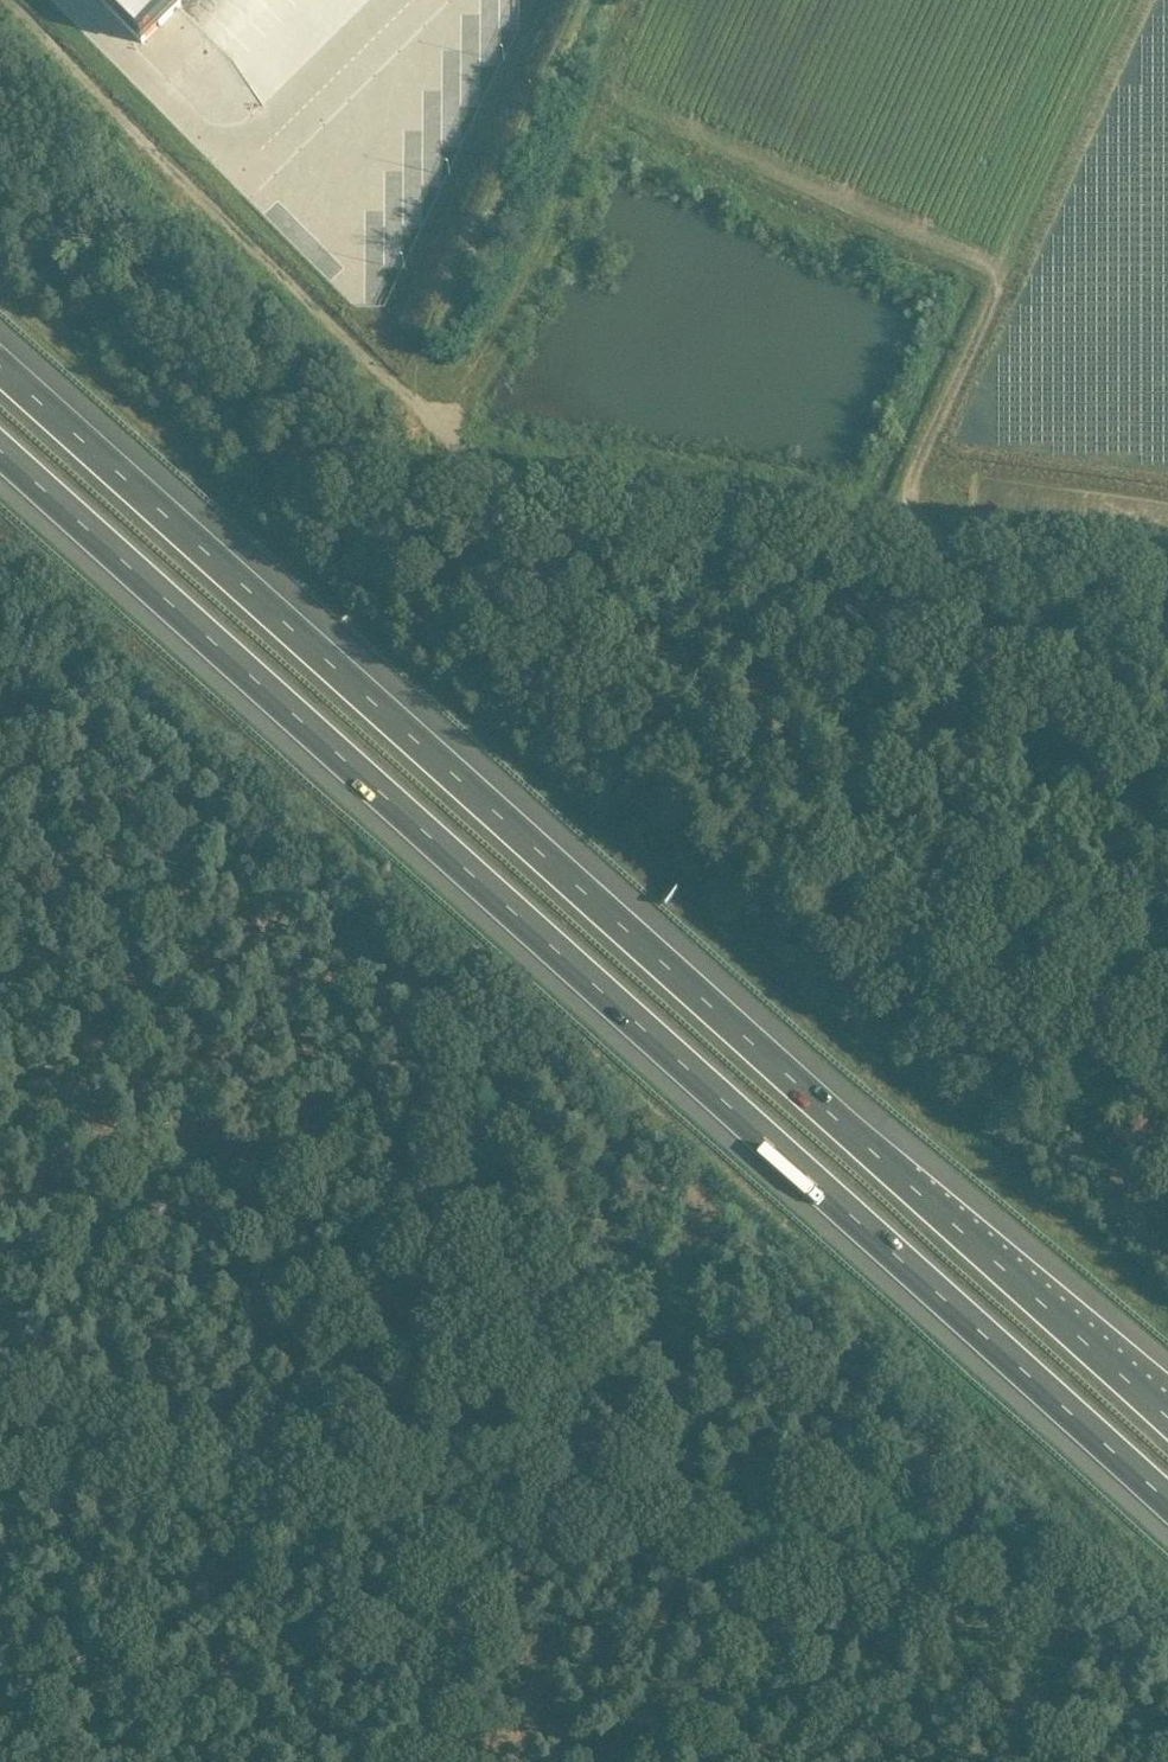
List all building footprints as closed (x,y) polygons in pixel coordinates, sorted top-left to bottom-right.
[(154,54),(208,0),(100,0),(154,54)]
